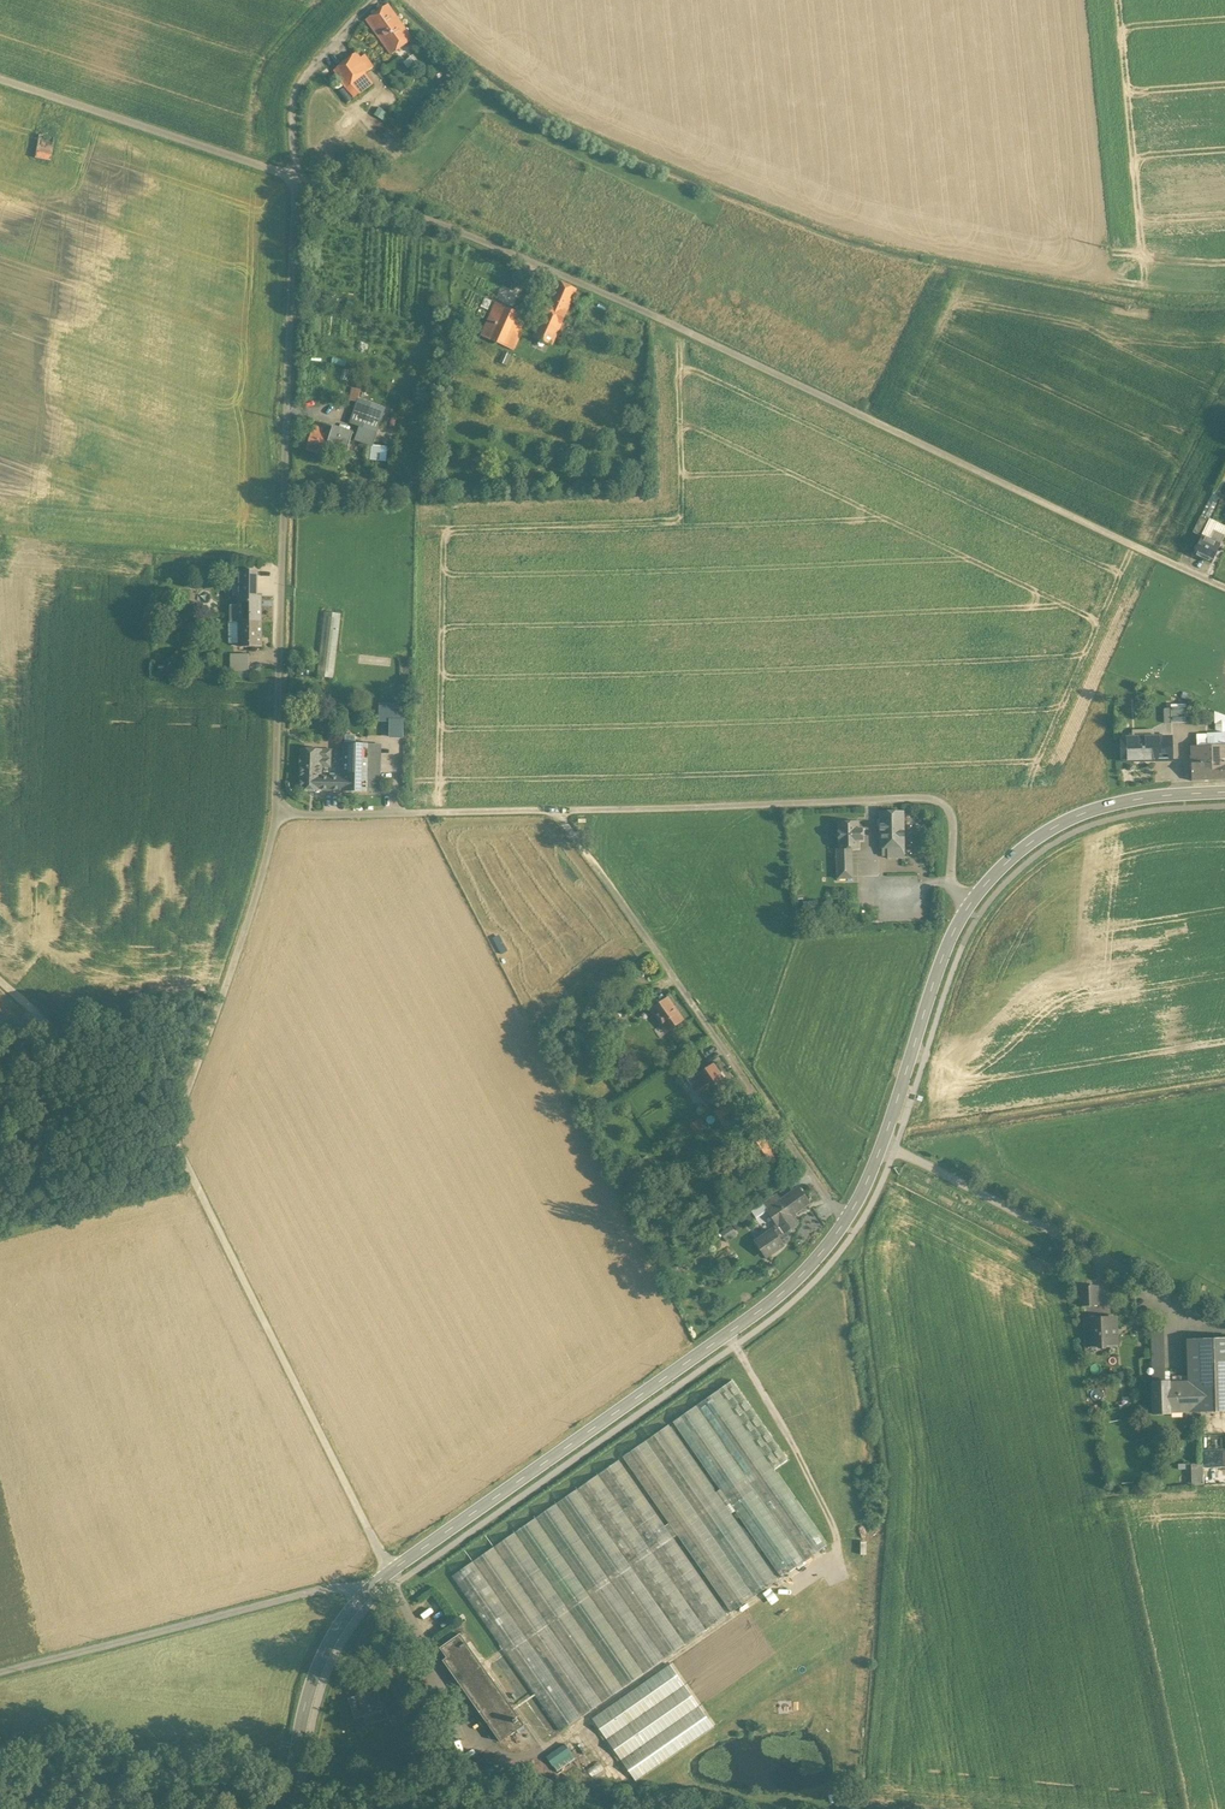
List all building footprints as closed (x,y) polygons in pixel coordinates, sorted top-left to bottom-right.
[(367,20),(381,41),(396,30),(395,29),(402,24),(388,5),(367,20)] [(412,39),(402,24),(395,29),(396,30),(381,41),(391,54),(412,39)] [(361,58),(357,53),(334,70),(346,88),(355,97),(360,93),(367,88),(373,84),(365,74),(370,70),(361,58)] [(365,55),(361,58),(370,70),(374,67),(365,55)] [(367,88),(360,93),(364,99),(371,94),(367,88)] [(358,174),(366,181),(381,163),(373,156),(358,174)] [(548,290),(554,292),(558,281),(553,279),(548,290)] [(576,289),(558,281),(554,292),(548,306),(566,314),(576,289)] [(528,317),(496,303),(482,336),(513,350),(528,317)] [(548,306),(547,305),(543,315),(544,315),(561,323),(562,323),(566,314),(548,306)] [(561,323),(544,315),(534,337),(552,345),(561,323)] [(352,387),(350,399),(358,400),(360,388),(352,387)] [(365,428),(372,430),(374,431),(383,408),(359,400),(352,423),(355,425),(365,428)] [(353,433),(350,442),(366,447),(372,430),(365,428),(355,425),(353,433)] [(333,427),(330,436),(328,444),(348,450),(350,442),(353,433),(333,427)] [(306,449),(324,455),(328,444),(330,436),(321,433),(312,431),(306,449)] [(1211,494),(1198,522),(1206,526),(1218,497),(1211,494)] [(1221,545),(1202,536),(1194,554),(1212,563),(1221,545)] [(240,570),(256,570),(256,562),(240,560),(240,570)] [(240,570),(240,596),(256,596),(256,570),(240,570)] [(240,622),(261,622),(261,596),(256,596),(240,596),(240,605),(240,622)] [(231,621),(240,622),(240,605),(231,605),(231,621)] [(318,676),(334,678),(341,614),(325,612),(318,676)] [(241,647),(240,622),(231,621),(231,647),(241,647)] [(241,647),(261,647),(261,622),(240,622),(241,647)] [(250,654),(231,654),(231,671),(249,672),(250,654)] [(404,705),(379,704),(379,716),(404,717),(404,705)] [(1186,708),(1171,708),(1171,724),(1186,723),(1186,708)] [(1154,737),(1155,759),(1172,759),(1172,733),(1154,733),(1154,737)] [(1224,745),(1224,733),(1207,734),(1207,746),(1224,745)] [(1121,760),(1155,759),(1154,737),(1120,738),(1121,760)] [(344,782),(344,792),(367,792),(368,754),(369,744),(344,743),(344,782)] [(1207,746),(1191,746),(1192,781),(1224,780),(1224,745),(1207,746)] [(300,774),(322,775),(322,770),(323,749),(301,748),(300,774)] [(331,749),(323,749),(322,770),(331,771),(331,749)] [(381,755),(368,754),(367,792),(380,792),(381,755)] [(300,774),(300,790),(322,791),(322,779),(322,775),(300,774)] [(339,780),(322,779),(322,791),(344,792),(344,782),(339,782),(339,780)] [(904,811),(880,812),(880,849),(882,849),(888,849),(888,856),(888,858),(905,858),(904,811)] [(852,849),(859,849),(859,841),(863,841),(863,829),(858,829),(858,822),(838,823),(839,849),(839,850),(852,849)] [(839,850),(839,849),(836,849),(837,879),(853,879),(852,849),(839,850)] [(804,902),(804,909),(818,907),(817,901),(804,902)] [(641,1008),(631,993),(618,1001),(628,1016),(641,1008)] [(691,1023),(674,996),(654,1009),(671,1036),(691,1023)] [(716,1063),(711,1057),(700,1065),(706,1072),(699,1078),(703,1083),(695,1089),(705,1102),(713,1095),(717,1099),(737,1083),(719,1061),(716,1063)] [(749,1115),(739,1099),(717,1114),(728,1130),(749,1115)] [(787,1163),(772,1141),(755,1153),(770,1175),(787,1163)] [(817,1204),(804,1186),(789,1198),(785,1193),(767,1206),(781,1225),(758,1242),(771,1259),(796,1241),(792,1235),(805,1225),(800,1217),(817,1204)] [(1097,1287),(1081,1288),(1081,1305),(1098,1304),(1097,1287)] [(1115,1318),(1086,1319),(1087,1346),(1097,1346),(1100,1348),(1104,1348),(1106,1345),(1116,1345),(1115,1318)] [(1163,1325),(1151,1326),(1152,1362),(1164,1362),(1163,1325)] [(1188,1340),(1190,1383),(1191,1412),(1224,1411),(1224,1338),(1188,1340)] [(1164,1362),(1152,1362),(1152,1383),(1164,1382),(1164,1362)] [(736,1382),(456,1578),(564,1732),(834,1543),(781,1468),(791,1461),(736,1382)] [(1170,1382),(1164,1382),(1152,1383),(1153,1413),(1171,1413),(1171,1412),(1170,1383),(1170,1382)] [(1191,1412),(1190,1383),(1170,1383),(1171,1412),(1191,1412)] [(1205,1450),(1205,1463),(1191,1463),(1191,1484),(1224,1483),(1224,1450),(1205,1450)] [(530,1728),(463,1635),(439,1652),(505,1745),(530,1728)] [(671,1661),(589,1717),(634,1782),(716,1725),(671,1661)] [(383,1689),(351,1697),(357,1721),(369,1718),(371,1726),(396,1721),(391,1702),(386,1703),(383,1689)] [(557,1771),(575,1757),(564,1742),(545,1756),(557,1771)]
